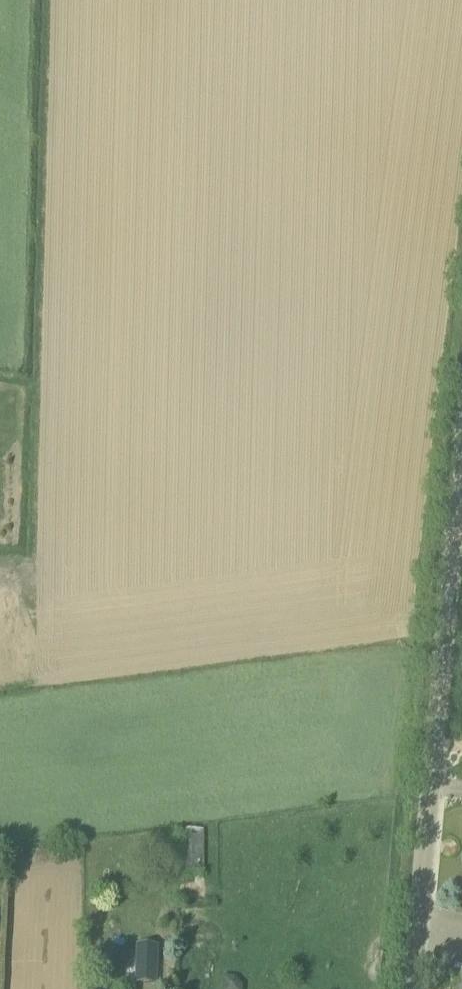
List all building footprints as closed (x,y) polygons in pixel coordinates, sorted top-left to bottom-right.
[(184,829),(183,867),(203,868),(205,830),(184,829)] [(159,945),(136,945),(135,984),(158,985),(159,945)]
